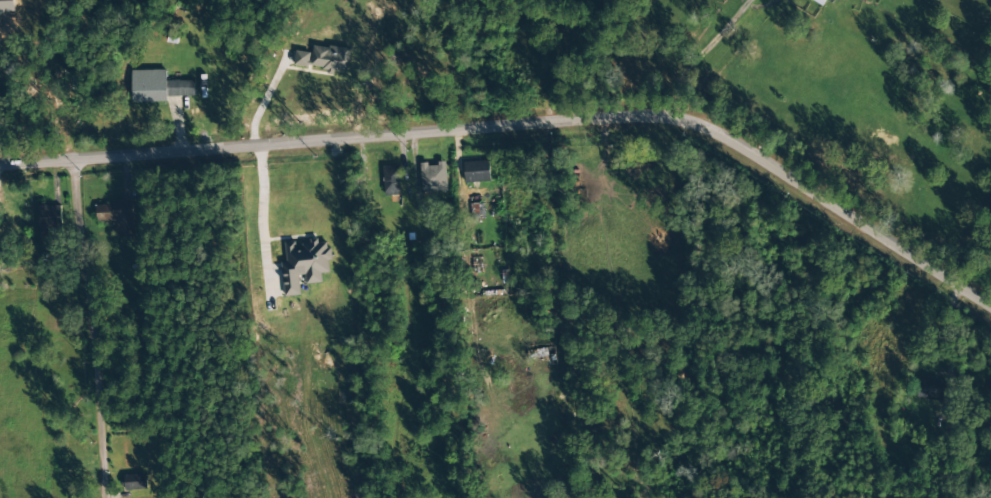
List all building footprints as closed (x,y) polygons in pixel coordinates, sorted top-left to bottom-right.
[(14,14),(14,0),(0,0),(0,14),(14,14)] [(350,49),(312,45),(312,53),(295,51),(293,66),(347,72),(350,49)] [(131,71),(132,101),(194,99),(194,80),(166,81),(166,70),(131,71)] [(490,181),(487,160),(461,163),(464,184),(490,181)] [(445,164),(420,164),(421,192),(446,191),(445,164)] [(400,195),(399,166),(383,166),(383,195),(400,195)] [(132,200),(110,201),(111,205),(95,206),(96,222),(115,221),(116,237),(134,237),(132,200)] [(60,206),(37,207),(38,234),(61,233),(60,206)] [(283,297),(300,295),(298,276),(304,275),(305,284),(322,283),(321,274),(329,273),(328,261),(331,261),(329,242),(318,243),(318,241),(296,243),(296,241),(284,242),(286,262),(280,263),(283,297)] [(945,382),(920,376),(915,397),(940,402),(945,382)] [(123,476),(125,491),(147,489),(145,474),(123,476)]
